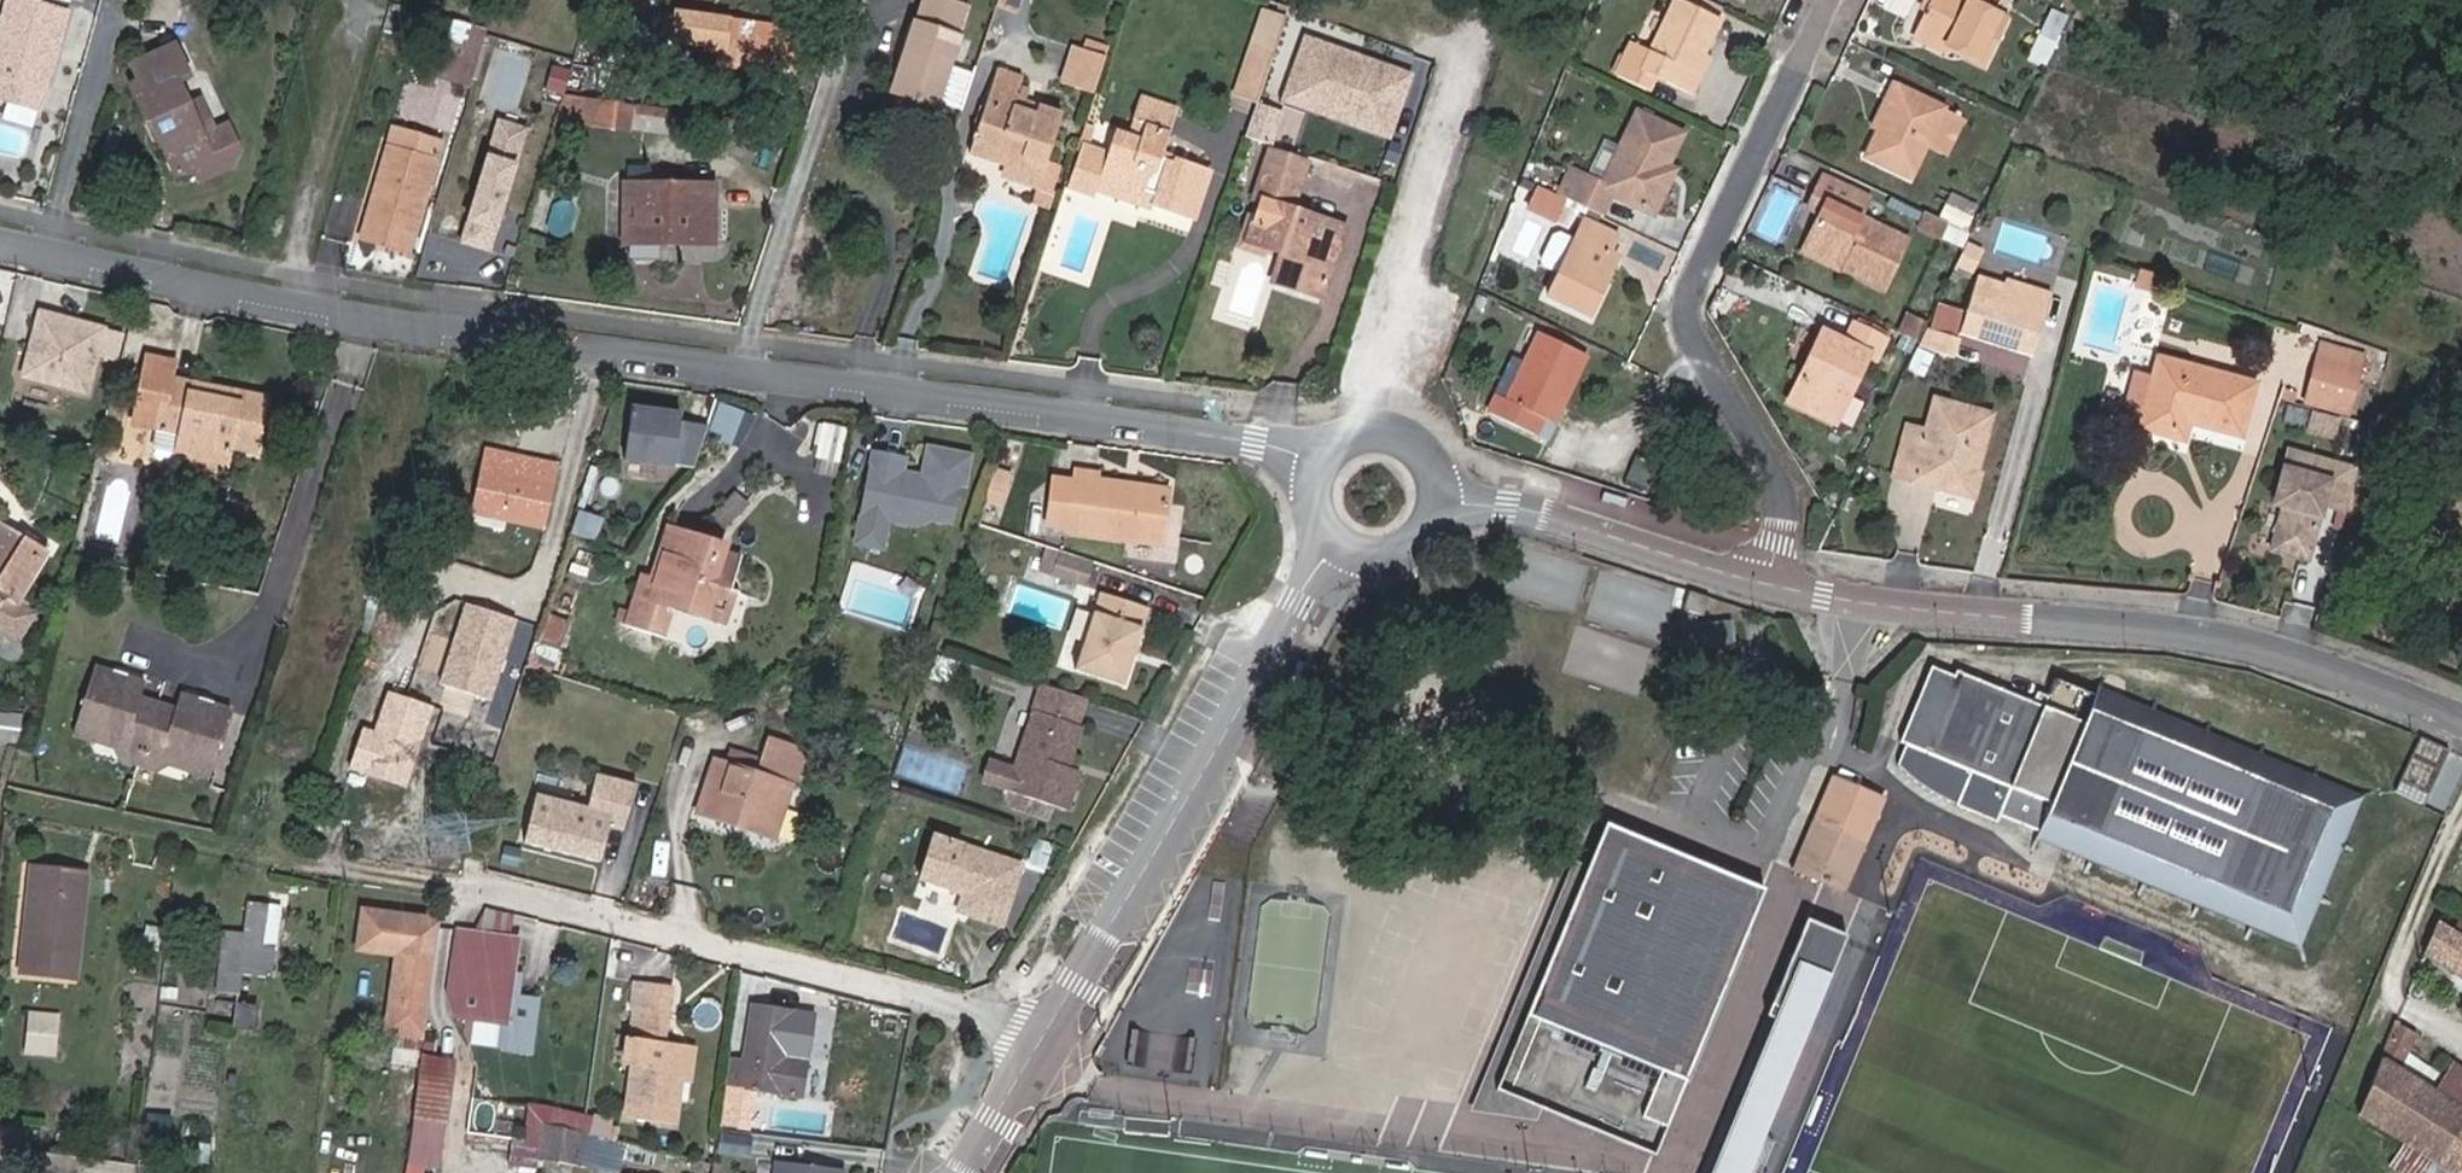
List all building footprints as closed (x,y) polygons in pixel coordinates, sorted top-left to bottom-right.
[(70,11),(29,0),(11,0),(0,44),(0,76),(10,78),(4,104),(44,114),(70,11)] [(1970,6),(1972,0),(1947,0),(1928,43),(1996,71),(2015,26),(1970,6)] [(1683,8),(1660,65),(1647,60),(1632,88),(1661,100),(1665,87),(1696,100),(1730,29),(1683,8)] [(2054,48),(2065,14),(2050,9),(2038,42),(2054,48)] [(661,27),(634,24),(629,67),(698,75),(747,80),(752,37),(727,34),(705,32),(677,29),(661,27)] [(913,24),(892,89),(932,102),(934,97),(961,106),(974,69),(947,61),(955,38),(913,24)] [(486,38),(452,29),(437,82),(470,92),(475,75),(486,38)] [(1095,94),(1105,54),(1068,44),(1058,84),(1095,94)] [(1232,98),(1254,105),(1271,55),(1249,48),(1232,98)] [(204,139),(176,83),(187,78),(172,49),(132,69),(139,84),(129,91),(145,127),(149,125),(176,181),(206,168),(209,157),(222,151),(214,134),(204,139)] [(1300,56),(1294,73),(1315,80),(1321,63),(1300,56)] [(1315,80),(1294,73),(1280,116),(1301,123),(1304,114),(1339,126),(1336,134),(1359,142),(1379,82),(1321,63),(1315,80)] [(969,154),(1004,165),(999,175),(1034,187),(1058,116),(1035,106),(1031,116),(1012,109),(1022,80),(997,71),(969,154)] [(1402,90),(1379,82),(1359,142),(1382,150),(1402,90)] [(1905,91),(1890,127),(1894,130),(1879,166),(1923,185),(1956,113),(1905,91)] [(1094,184),(1141,201),(1169,113),(1138,101),(1131,122),(1140,126),(1135,144),(1112,137),(1094,184)] [(560,108),(554,131),(629,140),(633,113),(562,105),(560,108)] [(1169,113),(1141,201),(1150,204),(1147,213),(1187,226),(1204,175),(1176,165),(1173,170),(1159,165),(1175,115),(1169,113)] [(1304,114),(1301,123),(1336,134),(1339,126),(1304,114)] [(1583,214),(1616,230),(1626,206),(1669,224),(1683,192),(1674,187),(1692,147),(1651,128),(1620,193),(1593,182),(1580,212),(1583,214)] [(405,259),(430,169),(381,155),(356,244),(405,259)] [(1278,201),(1284,184),(1257,176),(1251,195),(1277,204),(1278,201)] [(1582,177),(1569,207),(1580,212),(1593,182),(1582,177)] [(1277,204),(1286,207),(1292,187),(1284,184),(1278,201),(1277,204)] [(1817,265),(1898,302),(1919,252),(1869,230),(1879,208),(1830,185),(1820,210),(1836,218),(1817,265)] [(1945,190),(1935,217),(1967,229),(1978,203),(1945,190)] [(712,251),(711,195),(622,197),(622,252),(712,251)] [(1237,240),(1263,248),(1267,236),(1277,204),(1251,195),(1237,240)] [(1569,207),(1557,200),(1547,220),(1574,233),(1583,214),(1580,212),(1569,207)] [(1267,236),(1263,248),(1278,253),(1290,257),(1304,212),(1288,208),(1286,207),(1277,204),(1267,236)] [(1283,292),(1315,302),(1340,224),(1304,212),(1290,257),(1295,258),(1283,292)] [(1938,221),(1922,214),(1916,230),(1942,242),(1949,226),(1938,221)] [(1340,224),(1315,302),(1320,304),(1346,226),(1340,224)] [(1599,236),(1565,311),(1607,330),(1635,271),(1631,267),(1637,252),(1599,236)] [(1965,243),(1957,268),(1974,273),(1982,248),(1965,243)] [(1267,286),(1279,290),(1290,257),(1278,253),(1267,286)] [(1290,257),(1279,290),(1283,292),(1295,258),(1290,257)] [(2135,289),(2157,294),(2161,274),(2139,270),(2135,289)] [(2052,303),(2006,289),(2003,298),(1980,290),(1963,339),(2033,362),(2052,303)] [(40,313),(23,379),(89,395),(105,330),(40,313)] [(1825,347),(1795,416),(1841,437),(1868,366),(1876,369),(1884,350),(1852,337),(1844,356),(1825,347)] [(1926,351),(1955,360),(1959,346),(1932,337),(1926,351)] [(2381,384),(2387,352),(2371,349),(2365,381),(2381,384)] [(1556,350),(1526,416),(1511,409),(1503,427),(1552,451),(1560,431),(1574,437),(1604,372),(1556,350)] [(1908,372),(1923,378),(1932,356),(1916,350),(1908,372)] [(2255,388),(2160,361),(2142,428),(2185,441),(2189,422),(2240,438),(2255,388)] [(2318,362),(2306,404),(2348,415),(2360,376),(2318,362)] [(174,464),(178,465),(224,474),(227,458),(251,463),(261,411),(225,403),(222,416),(186,408),(189,396),(166,391),(170,374),(143,369),(129,433),(156,439),(150,465),(154,472),(172,476),(174,464)] [(222,416),(225,403),(189,396),(186,408),(222,416)] [(1995,418),(1935,401),(1926,430),(1912,426),(1896,477),(1922,484),(1923,479),(1943,486),(1942,490),(1971,498),(1995,418)] [(681,423),(681,416),(631,410),(624,460),(694,470),(709,426),(681,423)] [(2334,441),(2338,420),(2311,414),(2307,435),(2334,441)] [(810,457),(840,464),(848,428),(818,422),(810,457)] [(472,516),(543,532),(557,466),(485,451),(472,516)] [(2346,513),(2357,472),(2289,454),(2275,506),(2285,509),(2273,552),(2308,561),(2323,507),(2346,513)] [(857,532),(885,537),(886,529),(914,535),(929,529),(949,533),(952,525),(958,493),(963,494),(966,484),(970,465),(927,456),(921,485),(920,491),(907,489),(908,483),(902,481),(905,468),(872,461),(857,532)] [(990,469),(986,504),(1005,507),(1009,472),(990,469)] [(1119,488),(1120,481),(1092,478),(1092,473),(1072,471),(1070,483),(1064,529),(1064,530),(1156,543),(1163,487),(1132,483),(1131,490),(1119,488)] [(1043,526),(1064,529),(1070,483),(1049,481),(1043,526)] [(1132,483),(1120,481),(1119,488),(1131,490),(1132,483)] [(921,485),(908,483),(907,489),(920,491),(921,485)] [(577,510),(569,534),(595,543),(603,519),(577,510)] [(4,599),(17,607),(49,555),(0,524),(0,605),(4,599)] [(733,579),(740,556),(726,552),(728,546),(669,528),(653,579),(641,576),(626,626),(665,638),(673,610),(718,624),(721,625),(723,624),(725,622),(729,607),(733,596),(735,595),(739,593),(740,589),(739,586),(738,583),(735,580),(733,579)] [(885,537),(857,532),(853,552),(881,558),(885,537)] [(1081,588),(1089,565),(1042,549),(1034,572),(1081,588)] [(1120,684),(1145,607),(1095,590),(1070,668),(1120,684)] [(1703,616),(1709,598),(1689,592),(1684,610),(1703,616)] [(517,620),(463,602),(436,683),(491,701),(517,620)] [(938,656),(931,679),(951,686),(959,663),(938,656)] [(93,667),(66,732),(115,752),(117,746),(151,760),(149,765),(197,785),(225,720),(207,713),(208,712),(194,706),(193,708),(176,701),(170,715),(135,701),(141,687),(124,680),(125,678),(111,672),(110,674),(93,667)] [(2349,804),(2054,681),(2042,708),(1956,673),(1954,678),(1931,668),(1898,742),(1903,745),(1894,765),(1901,771),(1911,780),(1923,788),(1952,804),(1951,805),(1992,823),(1997,814),(2293,938),(2349,804)] [(1073,720),(1080,699),(1039,685),(1032,707),(1013,767),(991,760),(985,781),(1006,788),(1068,808),(1080,767),(1066,762),(1079,722),(1073,720)] [(436,706),(387,689),(373,729),(363,726),(348,768),(407,789),(436,706)] [(18,743),(21,712),(0,711),(0,741),(18,743)] [(2424,808),(2449,754),(2432,746),(2418,739),(2394,793),(2424,808)] [(697,816),(769,838),(785,784),(780,782),(790,748),(769,742),(759,776),(713,762),(697,816)] [(115,752),(112,760),(145,774),(149,765),(151,760),(117,746),(115,752)] [(1879,794),(1834,775),(1796,868),(1841,886),(1879,794)] [(609,816),(533,798),(522,845),(598,863),(609,816)] [(1675,1162),(1775,892),(1613,832),(1597,875),(1583,870),(1527,1020),(1535,1023),(1498,1123),(1556,1129),(1560,1119),(1675,1162)] [(918,878),(961,893),(955,911),(1000,925),(1019,865),(932,834),(918,878)] [(1034,841),(1029,864),(1047,867),(1052,844),(1034,841)] [(68,976),(81,875),(31,869),(18,969),(68,976)] [(218,992),(237,994),(240,973),(270,977),(273,951),(277,952),(283,907),(270,905),(250,902),(244,940),(231,938),(226,968),(221,967),(218,992)] [(425,1037),(440,922),(365,911),(361,946),(399,952),(389,1030),(425,1037)] [(1859,934),(1818,919),(1782,1017),(1790,1020),(1733,1172),(1770,1172),(1859,934)] [(2461,980),(2461,936),(2438,922),(2424,956),(2461,980)] [(506,1022),(518,937),(453,929),(449,954),(471,957),(463,1016),(506,1022)] [(675,1068),(678,1043),(664,1042),(671,985),(653,982),(644,1039),(628,1037),(625,1063),(634,1065),(627,1116),(674,1122),(677,1099),(682,1069),(675,1068)] [(750,1004),(738,1088),(801,1097),(807,1058),(787,1055),(793,1010),(750,1004)] [(237,1005),(234,1030),(255,1033),(258,1008),(237,1005)] [(22,1055),(55,1058),(59,1013),(26,1010),(22,1055)] [(2395,1024),(2380,1060),(2401,1073),(2416,1037),(2395,1024)] [(1192,1076),(1196,1037),(1143,1032),(1139,1070),(1192,1076)] [(694,1045),(678,1043),(675,1068),(682,1069),(677,1099),(686,1100),(694,1045)] [(453,1063),(422,1059),(414,1120),(445,1123),(453,1063)] [(2380,1060),(2356,1115),(2436,1164),(2459,1127),(2461,1122),(2461,1110),(2434,1093),(2420,1084),(2401,1073),(2380,1060)] [(2452,1064),(2434,1093),(2461,1110),(2461,1070),(2452,1064)] [(552,1111),(535,1109),(527,1172),(538,1172),(540,1161),(540,1160),(545,1124),(550,1126),(552,1111)] [(611,1139),(616,1120),(592,1114),(587,1133),(611,1139)] [(2436,1164),(2451,1172),(2461,1172),(2461,1122),(2459,1127),(2436,1164)] [(540,1161),(579,1167),(583,1133),(550,1126),(545,1124),(540,1160),(540,1161)] [(41,1148),(74,1152),(76,1134),(44,1130),(41,1148)] [(583,1133),(579,1167),(605,1171),(610,1140),(583,1133)] [(719,1134),(719,1157),(751,1158),(752,1135),(719,1134)] [(605,1171),(619,1172),(622,1172),(624,1160),(653,1164),(654,1151),(620,1143),(610,1140),(605,1171)] [(843,1172),(776,1162),(774,1172),(843,1172)]
